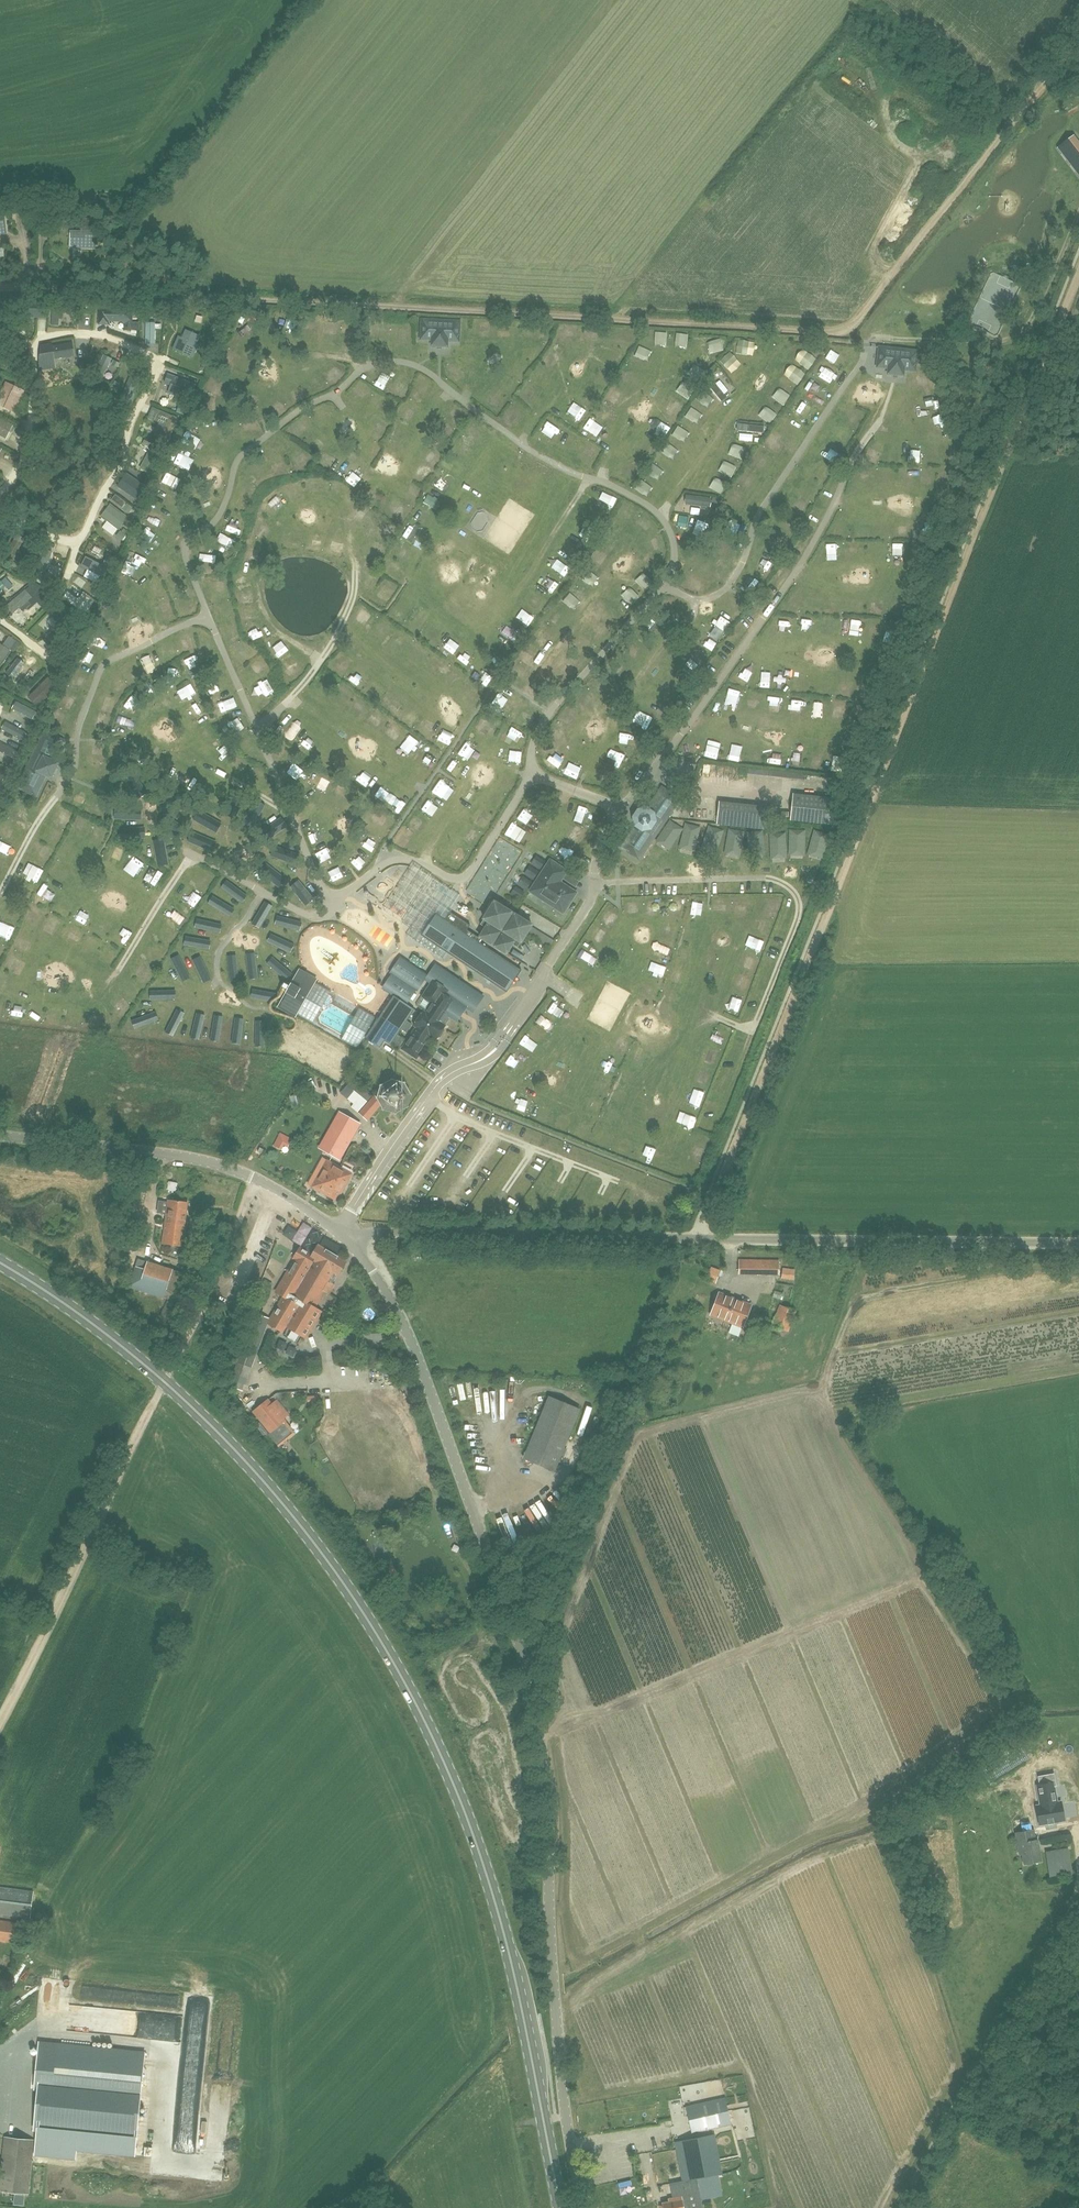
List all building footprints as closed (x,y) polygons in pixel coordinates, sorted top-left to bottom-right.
[(1078,177),(1078,176),(1078,142),(1074,135),(1056,148),(1078,177)] [(102,220),(115,223),(118,211),(105,207),(102,220)] [(94,248),(95,232),(71,232),(70,247),(94,248)] [(22,299),(22,316),(44,318),(45,300),(22,299)] [(53,303),(52,325),(59,326),(59,319),(59,312),(63,313),(77,313),(77,305),(53,303)] [(101,324),(108,324),(108,320),(131,321),(131,320),(132,311),(101,310),(101,324)] [(459,342),(461,322),(422,319),(420,340),(432,340),(432,346),(448,347),(448,341),(459,342)] [(263,341),(275,340),(274,322),(260,323),(260,333),(263,333),(263,341)] [(312,335),(314,325),(307,323),(304,333),(312,335)] [(547,337),(549,325),(539,324),(537,335),(547,337)] [(325,336),(335,338),(337,326),(327,325),(325,336)] [(596,343),(597,327),(587,327),(587,343),(596,343)] [(179,336),(173,349),(193,358),(199,345),(197,344),(200,336),(186,329),(182,338),(179,336)] [(397,342),(407,342),(406,331),(396,332),(397,342)] [(746,343),(740,345),(748,366),(755,364),(746,343)] [(50,348),(53,347),(53,344),(41,346),(39,371),(56,369),(55,359),(51,359),(50,348)] [(916,371),(918,351),(879,347),(877,368),(888,369),(888,374),(904,376),(904,370),(916,371)] [(225,349),(221,362),(239,366),(242,355),(234,353),(234,351),(225,349)] [(625,363),(625,352),(615,352),(615,363),(625,363)] [(95,374),(94,376),(102,379),(112,359),(104,356),(101,361),(97,358),(94,364),(95,364),(99,366),(95,374)] [(823,362),(814,371),(827,383),(836,373),(823,362)] [(537,368),(531,378),(541,383),(546,373),(537,368)] [(165,381),(166,382),(165,383),(171,385),(169,393),(183,398),(186,390),(191,392),(194,385),(168,376),(167,377),(166,377),(165,381)] [(811,379),(802,391),(813,399),(821,386),(811,379)] [(26,391),(6,382),(0,394),(0,407),(15,414),(26,391)] [(683,391),(692,396),(697,388),(689,383),(683,391)] [(723,402),(728,399),(719,384),(714,388),(723,402)] [(532,407),(538,398),(523,388),(517,397),(532,407)] [(594,388),(590,399),(600,403),(604,392),(594,388)] [(937,390),(927,393),(929,403),(940,400),(937,390)] [(678,401),(671,411),(680,417),(687,406),(678,401)] [(522,404),(513,412),(521,420),(529,411),(522,404)] [(565,418),(579,426),(585,416),(571,408),(565,418)] [(168,444),(178,419),(160,412),(157,419),(167,423),(160,440),(168,444)] [(931,416),(932,426),(948,424),(947,415),(931,416)] [(787,416),(778,426),(791,437),(800,427),(787,416)] [(0,419),(0,437),(6,440),(14,426),(0,419)] [(257,419),(244,419),(245,431),(257,430),(257,419)] [(546,420),(540,432),(554,439),(559,427),(546,420)] [(666,433),(673,423),(669,420),(661,430),(666,433)] [(588,436),(594,425),(589,423),(583,433),(588,436)] [(686,429),(680,432),(685,444),(691,442),(686,429)] [(767,442),(780,453),(788,444),(775,433),(767,442)] [(184,443),(194,447),(198,438),(188,435),(184,443)] [(671,439),(680,461),(687,459),(679,436),(671,439)] [(654,451),(658,441),(652,439),(648,449),(654,451)] [(587,441),(582,451),(592,457),(598,447),(587,441)] [(833,442),(826,453),(837,460),(845,449),(833,442)] [(302,449),(296,460),(309,468),(315,458),(302,449)] [(874,449),(870,459),(880,463),(884,453),(874,449)] [(762,450),(754,461),(767,471),(776,461),(762,450)] [(911,451),(911,464),(919,464),(919,451),(911,451)] [(668,453),(658,460),(665,470),(675,463),(668,453)] [(896,466),(899,455),(887,453),(884,464),(896,466)] [(185,470),(189,458),(177,454),(173,465),(185,470)] [(722,469),(738,475),(742,465),(726,459),(722,469)] [(822,462),(815,476),(827,482),(834,469),(822,462)] [(941,482),(952,482),(952,468),(941,468),(941,482)] [(902,469),(902,482),(913,482),(913,469),(902,469)] [(860,470),(859,481),(873,481),(873,470),(860,470)] [(167,473),(164,482),(177,487),(180,478),(167,473)] [(145,487),(127,475),(118,488),(136,500),(145,487)] [(701,484),(723,486),(724,479),(701,478),(701,484)] [(812,482),(806,493),(817,499),(823,488),(812,482)] [(739,513),(747,500),(734,491),(725,504),(739,513)] [(608,494),(602,505),(613,511),(619,500),(608,494)] [(709,508),(711,499),(688,494),(686,503),(709,508)] [(627,501),(620,518),(632,523),(639,506),(627,501)] [(363,524),(372,510),(362,505),(354,519),(363,524)] [(106,522),(107,522),(118,530),(118,531),(127,519),(111,507),(106,514),(105,514),(102,518),(103,520),(106,522)] [(391,517),(400,522),(406,513),(398,507),(391,517)] [(481,533),(491,518),(481,511),(471,526),(481,533)] [(162,525),(164,515),(149,512),(147,521),(162,525)] [(645,513),(635,528),(646,535),(656,521),(645,513)] [(372,531),(381,536),(390,522),(381,517),(372,531)] [(848,536),(851,524),(842,522),(838,533),(848,536)] [(871,538),(870,527),(858,528),(858,538),(871,538)] [(891,537),(890,527),(879,527),(880,538),(891,537)] [(896,539),(908,539),(907,528),(895,529),(896,539)] [(375,541),(370,549),(384,558),(389,550),(375,541)] [(846,543),(845,559),(855,559),(855,543),(846,543)] [(656,561),(668,560),(667,549),(655,550),(656,561)] [(52,552),(45,550),(36,579),(51,584),(50,587),(55,588),(58,579),(45,575),(52,552)] [(767,565),(765,569),(772,572),(779,556),(768,552),(763,563),(767,565)] [(86,557),(81,566),(88,570),(101,576),(104,578),(114,558),(108,555),(102,566),(86,557)] [(605,575),(609,564),(602,561),(603,560),(594,556),(589,568),(605,575)] [(215,571),(218,561),(208,558),(205,568),(215,571)] [(164,579),(174,571),(167,563),(157,570),(164,579)] [(649,564),(643,571),(653,578),(658,571),(649,564)] [(372,566),(369,571),(380,577),(382,572),(372,566)] [(641,575),(633,583),(643,592),(650,585),(641,575)] [(587,579),(580,590),(592,598),(599,587),(587,579)] [(7,608),(12,615),(14,614),(15,614),(18,611),(19,609),(22,613),(31,606),(28,602),(31,599),(35,595),(29,589),(7,608)] [(91,594),(97,598),(101,593),(95,589),(91,594)] [(385,590),(376,603),(385,610),(394,596),(385,590)] [(95,601),(84,593),(79,600),(68,592),(63,598),(86,614),(95,601)] [(628,610),(636,604),(627,592),(619,598),(628,610)] [(44,597),(37,604),(42,609),(49,602),(44,597)] [(175,602),(179,612),(189,607),(185,597),(175,602)] [(789,599),(788,611),(799,612),(801,601),(789,599)] [(392,611),(401,618),(409,609),(400,602),(392,611)] [(810,602),(810,614),(822,614),(822,603),(810,602)] [(355,617),(365,623),(373,610),(363,604),(355,617)] [(258,607),(241,611),(244,623),(261,619),(258,607)] [(63,618),(58,612),(52,617),(59,625),(49,635),(54,641),(75,623),(67,614),(63,618)] [(412,623),(409,628),(418,633),(427,618),(416,612),(410,622),(412,623)] [(601,632),(610,619),(603,614),(594,627),(601,632)] [(810,629),(811,617),(803,616),(801,628),(810,629)] [(787,629),(788,618),(779,617),(778,628),(787,629)] [(387,620),(381,629),(389,636),(396,627),(387,620)] [(513,629),(509,642),(519,645),(523,632),(513,629)] [(432,630),(425,639),(434,646),(441,638),(432,630)] [(397,641),(406,647),(413,639),(404,632),(397,641)] [(194,637),(183,642),(187,653),(198,648),(194,637)] [(287,642),(271,651),(276,661),(293,652),(287,642)] [(426,660),(432,651),(423,645),(416,654),(426,660)] [(10,654),(3,649),(3,648),(0,646),(0,668),(0,669),(10,654)] [(82,656),(97,662),(100,655),(85,648),(82,656)] [(535,659),(537,649),(527,648),(526,658),(535,659)] [(431,664),(440,668),(444,658),(435,654),(431,664)] [(333,670),(343,677),(352,663),(342,656),(333,670)] [(299,661),(286,672),(293,681),(306,670),(299,661)] [(455,665),(447,674),(456,682),(464,673),(455,665)] [(490,674),(481,678),(486,687),(494,683),(490,674)] [(374,680),(366,693),(375,699),(384,685),(374,680)] [(460,696),(467,702),(478,687),(470,681),(460,696)] [(819,682),(818,694),(827,695),(828,683),(819,682)] [(182,694),(191,689),(189,683),(179,688),(182,694)] [(396,713),(403,704),(394,698),(387,707),(396,713)] [(502,714),(507,707),(495,698),(489,705),(502,714)] [(193,705),(199,715),(208,710),(203,700),(193,705)] [(654,711),(664,716),(669,706),(660,701),(654,711)] [(835,701),(835,713),(846,713),(847,701),(835,701)] [(222,718),(233,712),(227,702),(217,708),(222,718)] [(409,724),(416,715),(407,708),(400,717),(409,724)] [(59,711),(56,721),(71,725),(74,714),(59,711)] [(482,717),(479,726),(489,731),(493,721),(482,717)] [(211,721),(200,728),(205,737),(216,731),(211,721)] [(241,721),(231,728),(238,738),(248,731),(241,721)] [(395,722),(388,732),(398,738),(404,728),(395,722)] [(432,740),(438,730),(427,724),(422,734),(432,740)] [(17,788),(36,797),(46,776),(51,778),(58,764),(53,761),(63,740),(45,731),(17,788)] [(447,751),(454,742),(443,735),(437,745),(447,751)] [(421,751),(425,740),(414,736),(410,747),(421,751)] [(244,748),(252,742),(248,737),(240,743),(244,748)] [(224,740),(215,748),(223,756),(232,748),(224,740)] [(694,759),(699,744),(689,741),(684,755),(694,759)] [(429,745),(422,756),(433,764),(441,753),(429,745)] [(121,759),(125,750),(117,746),(113,755),(121,759)] [(296,757),(288,746),(278,752),(286,764),(296,757)] [(330,752),(323,765),(331,770),(339,757),(330,752)] [(619,752),(615,762),(625,766),(629,756),(619,752)] [(760,775),(762,769),(751,766),(750,772),(760,775)] [(148,792),(131,771),(122,778),(139,799),(148,792)] [(319,778),(305,792),(312,799),(326,785),(319,778)] [(640,859),(681,799),(663,786),(656,798),(657,798),(648,811),(648,810),(641,811),(637,817),(638,823),(639,824),(630,836),(629,836),(622,847),(640,859)] [(793,794),(790,820),(834,825),(837,798),(793,794)] [(266,805),(255,800),(242,823),(252,829),(266,805)] [(767,805),(720,804),(720,823),(767,824),(767,805)] [(141,809),(115,808),(114,819),(141,821),(141,809)] [(522,808),(517,817),(532,826),(537,818),(522,808)] [(222,824),(198,810),(193,820),(216,834),(222,824)] [(393,834),(398,820),(380,814),(375,828),(393,834)] [(288,826),(281,817),(259,833),(266,842),(288,826)] [(506,835),(523,843),(528,831),(512,823),(506,835)] [(145,827),(118,829),(119,841),(146,838),(145,827)] [(217,842),(192,831),(188,842),(212,852),(217,842)] [(370,832),(363,845),(379,854),(387,841),(370,832)] [(770,843),(770,833),(715,836),(716,846),(770,843)] [(336,836),(319,844),(324,855),(341,847),(336,836)] [(700,837),(666,840),(668,867),(680,866),(680,868),(702,867),(700,837)] [(169,865),(164,838),(153,841),(158,867),(169,865)] [(299,854),(274,846),(270,857),(295,865),(299,854)] [(124,867),(135,875),(145,861),(133,853),(124,867)] [(340,881),(353,868),(342,857),(329,870),(340,881)] [(544,862),(539,859),(535,864),(541,868),(544,862)] [(286,879),(265,862),(258,872),(279,888),(286,879)] [(532,890),(551,903),(554,899),(566,907),(571,899),(569,898),(573,893),(562,886),(564,884),(560,881),(566,872),(551,862),(532,890)] [(440,958),(445,951),(421,935),(436,913),(445,919),(450,912),(462,895),(416,864),(386,909),(405,923),(400,931),(440,958)] [(153,865),(147,874),(157,881),(163,871),(153,865)] [(537,873),(532,869),(528,875),(534,878),(537,873)] [(531,883),(525,879),(521,885),(527,889),(531,883)] [(238,900),(243,893),(226,880),(221,887),(238,900)] [(314,899),(299,880),(290,888),(305,907),(314,899)] [(44,891),(52,895),(55,888),(47,885),(44,891)] [(524,893),(518,890),(514,895),(520,899),(524,893)] [(230,907),(212,896),(208,903),(226,914),(230,907)] [(650,910),(661,910),(661,900),(650,900),(650,910)] [(272,906),(265,902),(254,920),(262,924),(272,906)] [(641,919),(640,902),(632,902),(632,919),(641,919)] [(508,955),(513,946),(518,949),(532,926),(495,903),(481,926),(486,929),(480,938),(508,955)] [(610,923),(614,912),(606,909),(602,919),(610,923)] [(445,951),(504,991),(515,975),(517,976),(521,970),(479,942),(481,939),(467,930),(470,925),(450,912),(445,919),(436,913),(421,935),(445,951)] [(277,916),(275,925),(295,930),(297,921),(277,916)] [(217,924),(197,919),(195,928),(215,932),(217,924)] [(78,940),(81,929),(70,925),(66,936),(78,940)] [(265,927),(255,939),(265,947),(274,935),(265,927)] [(551,947),(555,941),(538,929),(533,935),(551,947)] [(81,950),(92,956),(101,940),(90,934),(81,950)] [(275,936),(271,944),(291,953),(294,945),(275,936)] [(204,949),(206,940),(185,937),(184,945),(204,949)] [(660,953),(671,956),(674,943),(663,941),(660,953)] [(98,958),(107,964),(117,949),(108,943),(98,958)] [(515,950),(513,954),(522,959),(524,955),(515,950)] [(178,955),(171,959),(180,977),(188,973),(178,955)] [(192,960),(201,979),(209,975),(200,956),(192,960)] [(255,958),(247,959),(249,980),(258,979),(255,958)] [(237,960),(228,961),(230,982),(239,981),(237,960)] [(390,989),(408,1002),(426,976),(401,960),(393,972),(396,974),(394,976),(397,978),(390,989)] [(276,961),(270,968),(287,981),(292,974),(276,961)] [(665,977),(669,966),(658,962),(655,973),(665,977)] [(416,1058),(428,1041),(431,1037),(436,1041),(438,1038),(440,1037),(444,1031),(444,1028),(449,1021),(447,1020),(451,1014),(455,1017),(454,1020),(455,1020),(465,1004),(472,1009),(480,996),(437,967),(429,979),(433,982),(422,997),(431,1003),(423,1016),(422,1015),(414,1026),(417,1028),(403,1049),(416,1058)] [(299,970),(278,1007),(295,1017),(297,1014),(358,1049),(376,1018),(315,983),(316,980),(299,970)] [(749,992),(753,979),(742,976),(738,989),(749,992)] [(668,986),(663,998),(675,1003),(680,991),(668,986)] [(171,991),(150,991),(150,1000),(171,999),(171,991)] [(278,994),(257,991),(256,999),(276,1003),(278,994)] [(740,1011),(745,999),(734,995),(730,1007),(740,1011)] [(393,1042),(398,1035),(415,1009),(394,996),(392,999),(366,1038),(380,1048),(385,1041),(391,1045),(393,1042)] [(11,1009),(12,1020),(23,1020),(23,1009),(11,1009)] [(107,1029),(116,1022),(109,1013),(100,1019),(107,1029)] [(154,1022),(151,1014),(131,1021),(134,1029),(154,1022)] [(165,1033),(173,1037),(182,1018),(175,1014),(165,1033)] [(196,1018),(191,1039),(199,1041),(204,1020),(196,1018)] [(210,1041),(219,1042),(222,1021),(214,1020),(210,1041)] [(235,1023),(232,1044),(240,1045),(243,1024),(235,1023)] [(255,1047),(264,1047),(264,1026),(255,1026),(255,1047)] [(398,1035),(393,1042),(399,1047),(404,1040),(398,1035)] [(712,1047),(708,1057),(719,1060),(722,1050),(712,1047)] [(634,1050),(630,1061),(641,1066),(646,1055),(634,1050)] [(440,1069),(444,1062),(434,1056),(430,1062),(440,1069)] [(402,1103),(404,1096),(400,1089),(393,1087),(386,1090),(384,1098),(388,1104),(395,1106),(402,1103)] [(485,1088),(481,1098),(492,1102),(496,1092),(485,1088)] [(375,1096),(359,1113),(367,1121),(383,1103),(375,1096)] [(502,1106),(507,1107),(511,1098),(506,1096),(502,1106)] [(694,1111),(691,1124),(697,1126),(700,1113),(694,1111)] [(340,1113),(320,1148),(340,1159),(359,1124),(340,1113)] [(566,1128),(569,1117),(560,1115),(557,1125),(566,1128)] [(420,1138),(427,1137),(426,1128),(418,1130),(420,1138)] [(280,1132),(273,1145),(281,1149),(284,1144),(288,1146),(292,1138),(280,1132)] [(639,1161),(649,1162),(651,1151),(641,1149),(639,1161)] [(311,1153),(310,1160),(317,1162),(319,1156),(311,1153)] [(357,1167),(360,1161),(353,1157),(350,1162),(357,1167)] [(327,1161),(319,1175),(315,1175),(313,1179),(315,1183),(312,1187),(337,1201),(352,1175),(327,1161)] [(184,1247),(187,1222),(185,1222),(188,1203),(168,1200),(162,1244),(184,1247)] [(318,1245),(313,1254),(299,1246),(292,1258),(294,1259),(275,1292),(282,1296),(267,1323),(283,1332),(286,1327),(306,1338),(321,1312),(315,1308),(330,1282),(332,1283),(337,1274),(339,1275),(346,1262),(318,1245)] [(777,1274),(777,1261),(740,1260),(739,1273),(777,1274)] [(193,1277),(148,1261),(145,1269),(135,1267),(127,1286),(164,1298),(165,1295),(185,1301),(193,1277)] [(281,1274),(273,1269),(267,1278),(276,1283),(281,1274)] [(751,1307),(734,1300),(720,1295),(711,1318),(742,1330),(751,1307)] [(789,1332),(796,1311),(779,1305),(772,1326),(789,1332)] [(353,1336),(366,1337),(367,1326),(354,1325),(353,1336)] [(277,1348),(279,1338),(272,1336),(270,1347),(277,1348)] [(645,1375),(643,1387),(651,1389),(653,1377),(645,1375)] [(461,1380),(467,1409),(480,1407),(475,1382),(466,1383),(466,1379),(461,1380)] [(603,1384),(599,1399),(605,1401),(608,1386),(603,1384)] [(611,1385),(609,1401),(615,1402),(617,1386),(611,1385)] [(493,1391),(488,1393),(491,1406),(496,1405),(493,1391)] [(554,1471),(579,1410),(549,1397),(524,1458),(554,1471)] [(281,1421),(286,1416),(274,1402),(269,1406),(266,1401),(251,1412),(268,1434),(282,1422),(281,1421)] [(466,1418),(460,1420),(467,1436),(473,1434),(466,1418)] [(283,1437),(292,1436),(291,1427),(282,1428),(283,1437)] [(542,1526),(539,1507),(529,1509),(532,1528),(542,1526)] [(506,1513),(499,1515),(507,1544),(513,1542),(506,1513)] [(513,1517),(508,1519),(512,1531),(518,1528),(513,1517)] [(522,1533),(526,1548),(538,1545),(534,1529),(522,1533)] [(1078,1751),(1078,1743),(1071,1745),(1072,1752),(1078,1751)] [(1040,1805),(1036,1806),(1039,1825),(1065,1820),(1061,1802),(1057,1803),(1054,1786),(1056,1786),(1054,1773),(1038,1776),(1039,1785),(1037,1785),(1040,1805)] [(993,1787),(1015,1786),(1014,1778),(993,1779),(993,1787)] [(995,1789),(996,1797),(1014,1794),(1012,1786),(995,1789)] [(1023,1831),(1017,1832),(1024,1865),(1045,1860),(1033,1801),(1017,1804),(1023,1831)] [(34,1891),(0,1887),(0,1915),(30,1918),(34,1891)] [(20,1923),(0,1920),(0,1940),(18,1943),(20,1923)] [(171,2042),(193,2041),(192,2024),(170,2025),(171,2042)] [(39,2089),(35,2130),(38,2130),(35,2154),(76,2158),(76,2149),(134,2155),(136,2139),(141,2087),(144,2053),(57,2044),(57,2046),(40,2044),(37,2074),(36,2074),(35,2089),(39,2089)] [(693,2133),(731,2125),(725,2098),(687,2107),(693,2133)] [(659,2206),(660,2207),(703,2207),(701,2201),(701,2200),(697,2178),(711,2175),(706,2146),(715,2144),(714,2135),(676,2142),(683,2181),(670,2184),(673,2198),(668,2199),(669,2202),(662,2203),(663,2205),(659,2206)] [(34,2140),(5,2137),(0,2180),(0,2191),(29,2194),(34,2140)]
